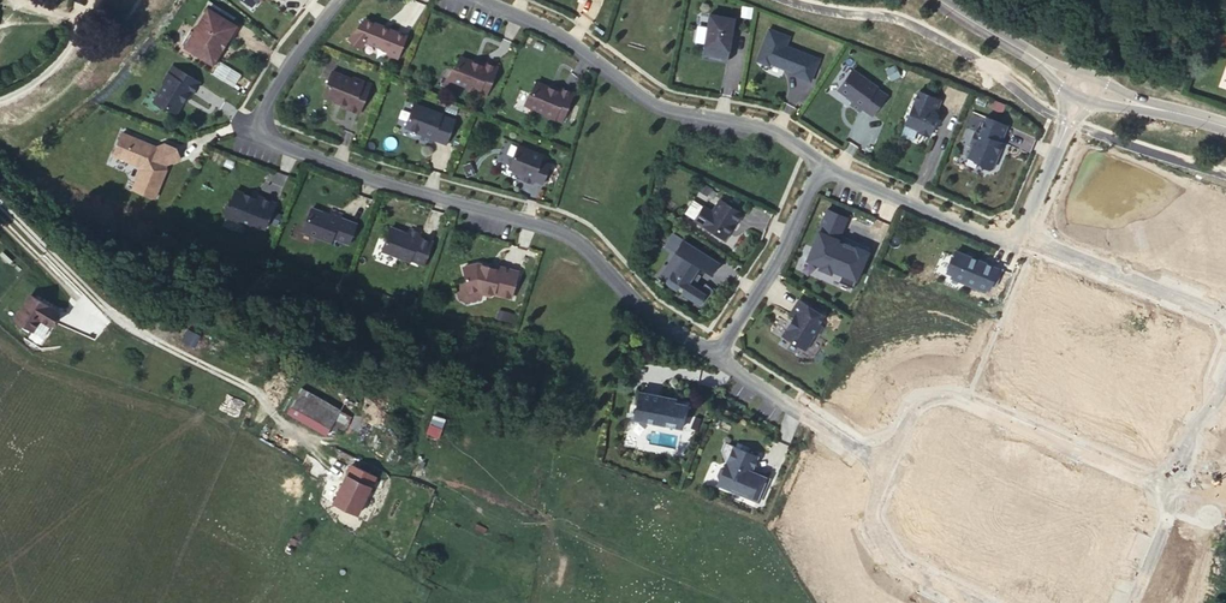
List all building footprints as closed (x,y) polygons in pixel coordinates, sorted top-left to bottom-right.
[(240,27),(209,8),(197,28),(186,46),(215,63),(231,37),(233,38),(240,27)] [(351,32),(362,41),(367,34),(370,31),(381,36),(380,39),(389,43),(400,48),(408,28),(367,12),(351,32)] [(713,13),(704,56),(728,61),(737,18),(713,13)] [(183,44),(186,46),(197,28),(194,27),(183,44)] [(762,30),(750,61),(763,66),(764,63),(779,69),(779,67),(788,70),(787,75),(804,81),(812,59),(779,46),(782,37),(762,30)] [(453,67),(448,79),(466,86),(468,89),(485,96),(497,67),(482,61),(482,62),(481,65),(472,61),(459,56),(456,66),(453,67)] [(163,85),(152,101),(164,108),(167,108),(175,113),(182,101),(187,93),(190,95),(198,82),(172,66),(162,82),(163,85)] [(1223,66),(1216,84),(1217,89),(1225,93),(1225,68),(1223,66)] [(852,70),(837,91),(853,101),(850,106),(860,112),(862,108),(873,115),(885,95),(875,88),(875,87),(852,70)] [(361,113),(372,84),(355,78),(353,78),(334,71),(329,84),(330,86),(327,96),(348,104),(347,107),(361,113)] [(529,90),(524,103),(543,110),(544,113),(561,120),(573,91),(559,85),(558,86),(557,89),(548,85),(536,80),(532,89),(529,90)] [(938,99),(915,91),(902,124),(916,129),(915,131),(927,135),(935,114),(933,110),(938,99)] [(991,109),(1002,113),(1006,104),(995,100),(991,109)] [(407,108),(402,128),(404,132),(419,137),(417,141),(428,145),(429,141),(442,145),(449,122),(436,118),(436,116),(407,108)] [(979,161),(981,164),(989,168),(993,166),(997,155),(996,151),(1007,124),(985,115),(978,131),(974,130),(970,141),(972,142),(966,155),(979,161)] [(153,144),(127,133),(118,156),(143,165),(145,170),(137,189),(159,197),(170,169),(166,168),(168,164),(172,163),(184,159),(180,148),(168,144),(160,147),(158,148),(154,146),(153,144)] [(540,153),(514,142),(505,165),(520,171),(518,176),(528,180),(530,176),(539,180),(546,162),(537,158),(540,153)] [(253,195),(240,191),(235,204),(233,203),(230,213),(231,217),(253,225),(257,223),(269,227),(278,201),(262,195),(260,200),(254,197),(253,195)] [(724,228),(726,226),(727,226),(731,219),(733,220),(738,211),(715,197),(707,210),(701,206),(697,207),(691,216),(692,219),(720,236),(725,230),(724,228)] [(297,225),(298,231),(323,241),(325,236),(341,242),(348,223),(332,217),(334,213),(324,209),(322,214),(304,207),(297,225)] [(382,226),(374,248),(401,259),(402,257),(415,262),(424,240),(410,235),(411,231),(401,227),(399,232),(382,226)] [(670,272),(669,271),(664,280),(667,283),(674,288),(677,283),(682,286),(679,291),(691,298),(693,295),(700,300),(711,287),(702,280),(695,285),(692,281),(694,279),(689,275),(694,268),(696,264),(709,272),(716,260),(679,238),(671,251),(679,256),(670,272)] [(948,266),(946,272),(952,274),(966,280),(965,283),(986,292),(987,289),(990,283),(993,284),(1000,267),(985,261),(985,263),(978,260),(954,250),(952,256),(948,266)] [(471,290),(478,288),(483,289),(484,292),(491,294),(495,292),(512,297),(519,271),(497,265),(496,270),(491,268),(491,266),(479,263),(464,267),(471,290)] [(694,268),(689,275),(694,279),(699,271),(694,268)] [(965,283),(966,280),(952,274),(950,277),(965,283)] [(53,328),(63,311),(30,292),(13,321),(33,333),(40,321),(53,328)] [(787,314),(791,316),(789,320),(791,321),(789,323),(787,324),(780,334),(801,348),(809,336),(812,335),(819,326),(814,323),(820,314),(797,299),(787,314)] [(188,329),(182,339),(193,346),(199,336),(188,329)] [(303,386),(287,413),(326,436),(342,409),(303,386)] [(638,393),(633,421),(681,429),(685,404),(674,402),(666,401),(667,398),(638,393)] [(716,483),(714,488),(754,505),(764,481),(749,475),(752,470),(748,468),(752,458),(721,445),(717,453),(723,465),(721,469),(717,471),(714,479),(716,483)] [(360,515),(379,475),(351,462),(332,502),(360,515)] [(766,476),(752,470),(749,475),(764,481),(766,476)] [(405,564),(417,570),(426,551),(413,545),(405,564)]
